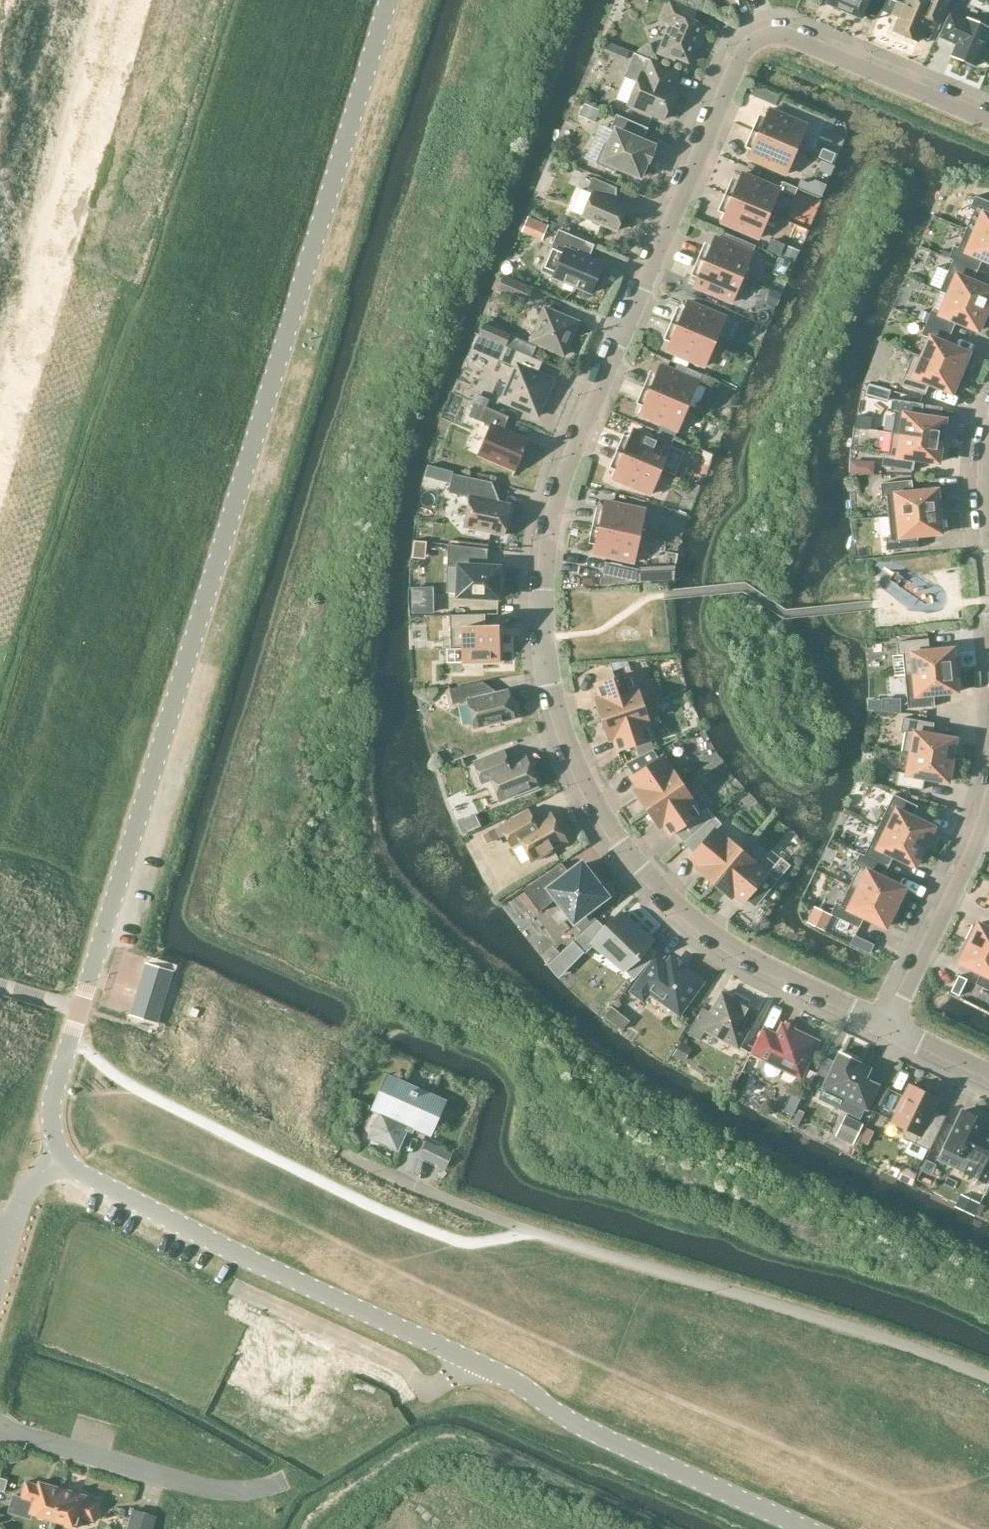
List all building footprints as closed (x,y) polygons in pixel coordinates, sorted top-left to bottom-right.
[(658,53),(674,60),(675,57),(687,63),(698,38),(701,39),(706,27),(691,21),(695,11),(670,0),(667,0),(659,20),(673,26),(668,37),(665,36),(658,53)] [(828,2),(827,4),(829,5),(829,4),(859,17),(861,18),(862,16),(868,0),(829,0),(828,2)] [(893,32),(918,42),(927,18),(939,23),(949,0),(906,0),(904,5),(897,3),(892,15),(899,18),(893,32)] [(951,56),(975,66),(988,33),(988,28),(967,19),(966,20),(950,13),(940,37),(956,44),(951,56)] [(625,77),(615,99),(627,104),(664,119),(677,88),(673,87),(674,82),(678,72),(634,54),(625,77)] [(584,103),(580,114),(594,119),(598,109),(584,103)] [(757,120),(752,131),(796,150),(807,125),(769,109),(764,122),(757,120)] [(617,116),(611,130),(615,132),(609,146),(605,144),(596,163),(615,171),(617,167),(640,176),(646,161),(647,162),(652,151),(651,150),(653,146),(642,142),(647,129),(617,116)] [(786,174),(796,150),(752,131),(747,142),(754,145),(748,158),(786,174)] [(823,147),(819,155),(831,161),(835,153),(823,147)] [(823,160),(819,169),(829,173),(833,164),(823,160)] [(742,171),(741,173),(742,173),(737,186),(730,184),(725,195),(769,214),(780,189),(795,195),(798,187),(783,182),(781,186),(742,171)] [(581,188),(571,210),(583,215),(582,216),(616,231),(626,208),(617,203),(617,188),(593,178),(587,191),(581,188)] [(759,238),(769,214),(725,195),(720,206),(727,209),(721,223),(759,238)] [(966,229),(988,239),(988,202),(975,196),(969,208),(974,210),(966,229)] [(527,219),(522,232),(542,240),(548,228),(527,219)] [(966,229),(958,248),(953,246),(951,252),(949,256),(948,258),(953,260),(977,270),(982,259),(988,262),(988,239),(966,229)] [(558,230),(552,244),(554,245),(543,270),(554,275),(553,278),(590,294),(603,264),(580,255),(586,242),(558,230)] [(703,248),(698,259),(742,278),(752,253),(755,246),(724,232),(721,240),(715,237),(709,251),(703,248)] [(772,239),(768,249),(779,254),(783,243),(772,239)] [(785,245),(781,255),(794,260),(798,250),(785,245)] [(698,259),(693,271),(700,273),(694,287),(731,302),(742,278),(698,259)] [(948,295),(988,312),(988,288),(973,282),(977,270),(953,260),(939,291),(948,295)] [(504,276),(497,291),(526,303),(533,288),(504,276)] [(770,290),(766,299),(775,303),(779,293),(770,290)] [(926,322),(951,333),(955,322),(977,331),(978,328),(983,330),(988,315),(988,312),(948,295),(940,314),(931,310),(926,322)] [(676,312),(671,323),(715,342),(725,317),(688,301),(682,315),(676,312)] [(544,308),(530,341),(564,356),(578,323),(544,308)] [(921,310),(918,317),(927,320),(930,313),(921,310)] [(930,338),(922,357),(964,375),(971,358),(966,356),(968,353),(946,344),(951,333),(926,322),(921,335),(930,338)] [(673,337),(667,351),(704,367),(715,342),(671,323),(666,335),(673,337)] [(485,338),(505,346),(509,335),(483,324),(479,335),(485,338)] [(477,335),(472,347),(480,351),(485,338),(479,335),(477,335)] [(498,379),(491,394),(502,398),(501,401),(507,404),(538,417),(553,380),(529,370),(534,359),(505,346),(498,361),(507,364),(515,368),(509,383),(498,379)] [(952,390),(957,392),(964,375),(922,357),(913,354),(900,385),(924,395),(929,384),(951,393),(952,390)] [(655,379),(648,376),(644,387),(688,406),(698,381),(661,365),(655,379)] [(867,383),(864,396),(888,402),(891,390),(867,383)] [(660,424),(657,431),(674,438),(688,406),(644,387),(639,399),(645,402),(640,415),(660,424)] [(475,394),(472,400),(485,406),(488,399),(475,394)] [(921,416),(923,404),(892,400),(890,413),(894,413),(891,434),(946,442),(948,424),(944,423),(944,420),(921,416)] [(473,403),(469,414),(479,419),(484,407),(473,403)] [(509,417),(485,407),(479,421),(490,426),(478,455),(515,471),(523,452),(524,452),(526,449),(524,448),(528,440),(503,429),(509,417)] [(857,414),(855,425),(863,426),(865,416),(857,414)] [(621,440),(616,451),(661,470),(674,438),(657,431),(654,438),(634,430),(628,443),(621,440)] [(943,460),(946,442),(891,434),(888,454),(883,453),(881,466),(913,471),(914,459),(938,463),(938,459),(943,460)] [(650,495),(661,470),(616,451),(612,463),(618,466),(613,479),(650,495)] [(862,461),(861,473),(874,473),(874,467),(869,462),(862,461)] [(492,482),(453,474),(449,493),(470,497),(464,527),(503,536),(510,504),(488,500),(492,482)] [(886,496),(888,517),(943,511),(941,493),(936,494),(936,490),(913,492),(911,480),(880,483),(881,497),(886,496)] [(595,514),(592,526),(639,536),(645,510),(605,501),(602,515),(595,514)] [(940,530),(945,529),(943,511),(888,517),(890,537),(885,538),(887,551),(918,548),(917,536),(940,533),(940,530)] [(597,540),(594,554),(634,562),(639,536),(592,526),(590,538),(597,540)] [(448,546),(446,592),(458,593),(458,596),(498,598),(499,568),(486,567),(487,550),(488,550),(488,549),(448,544),(448,546)] [(639,569),(605,562),(600,585),(636,582),(636,581),(639,569)] [(639,569),(636,581),(648,581),(647,569),(639,569)] [(435,590),(416,590),(416,612),(435,612),(435,590)] [(485,614),(450,615),(451,649),(462,649),(463,663),(499,662),(498,626),(485,626),(485,614)] [(898,655),(892,656),(894,676),(905,675),(948,671),(958,670),(956,652),(953,652),(952,649),(929,651),(928,639),(896,642),(898,655)] [(948,671),(905,675),(908,709),(934,706),(933,694),(957,692),(956,688),(959,688),(958,671),(958,670),(948,671)] [(598,706),(602,719),(643,706),(636,684),(635,684),(631,673),(595,684),(601,705),(598,706)] [(482,682),(449,689),(453,704),(468,701),(475,728),(514,719),(507,690),(485,695),(482,682)] [(900,698),(882,698),(882,711),(900,711),(900,698)] [(650,727),(643,706),(602,719),(606,731),(609,730),(616,751),(635,744),(650,740),(653,739),(649,728),(650,727)] [(902,752),(911,753),(954,761),(957,743),(954,743),(955,739),(932,735),(934,723),(903,718),(900,731),(905,732),(902,752)] [(650,740),(635,744),(639,756),(652,749),(650,740)] [(538,779),(536,773),(531,772),(525,756),(508,763),(503,750),(473,762),(482,784),(491,780),(500,802),(537,787),(536,784),(538,779)] [(653,751),(627,764),(635,775),(658,759),(653,751)] [(951,779),(954,761),(911,753),(907,774),(898,772),(896,785),(922,790),(924,778),(947,782),(948,778),(951,779)] [(643,796),(640,798),(647,809),(682,785),(670,766),(669,766),(662,757),(658,759),(635,775),(631,778),(643,796)] [(675,832),(685,843),(714,816),(706,808),(700,812),(695,804),(682,785),(647,809),(654,820),(658,818),(670,835),(675,832)] [(893,795),(879,825),(927,848),(934,832),(931,830),(933,827),(912,817),(917,806),(893,795)] [(535,822),(528,810),(500,826),(512,847),(520,842),(532,862),(567,842),(550,813),(535,822)] [(707,872),(704,875),(714,883),(742,850),(724,836),(723,836),(716,830),(721,824),(714,816),(685,843),(694,853),(690,858),(707,872)] [(919,864),(927,848),(879,825),(864,855),(888,867),(893,856),(914,866),(916,863),(919,864)] [(493,829),(483,834),(487,842),(497,837),(493,829)] [(759,866),(759,865),(742,850),(714,883),(724,892),(727,889),(743,903),(754,890),(763,898),(777,881),(759,866)] [(858,867),(849,886),(897,909),(905,893),(902,891),(904,888),(883,878),(888,867),(864,855),(860,853),(854,865),(858,867)] [(569,874),(561,863),(522,890),(539,912),(557,898),(574,920),(606,896),(581,864),(569,874)] [(890,925),(897,909),(849,886),(840,904),(836,902),(830,914),(858,928),(864,917),(885,927),(887,924),(890,925)] [(815,907),(807,921),(808,921),(808,922),(824,930),(832,915),(815,907)] [(637,955),(651,941),(622,913),(607,929),(597,920),(596,921),(583,933),(574,942),(584,951),(585,953),(595,943),(623,970),(625,968),(637,955)] [(590,914),(576,926),(583,933),(596,921),(590,914)] [(978,924),(977,927),(972,925),(964,941),(988,953),(988,929),(978,924)] [(855,936),(852,944),(870,952),(873,944),(855,936)] [(988,991),(988,953),(964,941),(956,958),(960,959),(958,964),(980,975),(975,984),(988,991)] [(574,942),(554,960),(564,970),(584,951),(574,942)] [(637,955),(625,968),(634,976),(646,964),(637,955)] [(632,990),(644,999),(647,994),(660,1004),(662,1000),(679,1012),(701,982),(671,960),(664,970),(653,962),(632,990)] [(173,971),(149,964),(133,1015),(157,1023),(173,971)] [(959,975),(951,991),(959,995),(967,979),(959,975)] [(745,1006),(747,1002),(735,996),(733,999),(721,993),(710,1013),(700,1008),(686,1032),(698,1039),(703,1028),(737,1047),(756,1012),(745,1006)] [(751,1054),(767,1062),(765,1065),(764,1069),(765,1072),(767,1075),(770,1076),(774,1076),(777,1075),(780,1073),(781,1069),(800,1077),(818,1042),(781,1024),(776,1035),(763,1029),(751,1054)] [(680,1043),(673,1055),(683,1061),(691,1048),(680,1043)] [(861,1062),(839,1052),(835,1061),(826,1079),(822,1088),(844,1099),(839,1109),(859,1119),(864,1108),(867,1109),(879,1084),(866,1078),(871,1069),(860,1063),(861,1062)] [(824,1055),(816,1073),(826,1079),(835,1061),(824,1055)] [(809,1071),(801,1086),(808,1089),(816,1074),(809,1071)] [(381,1113),(370,1137),(398,1150),(407,1128),(413,1131),(414,1128),(426,1133),(440,1104),(418,1094),(418,1093),(412,1090),(412,1091),(390,1081),(386,1090),(376,1111),(381,1113)] [(897,1110),(892,1121),(904,1128),(903,1130),(906,1139),(909,1140),(908,1140),(903,1152),(920,1160),(926,1149),(929,1150),(943,1122),(933,1117),(931,1114),(938,1100),(910,1085),(903,1099),(900,1100),(896,1107),(897,1110)] [(792,1092),(789,1100),(798,1104),(801,1096),(792,1092)] [(801,1109),(794,1123),(800,1126),(807,1111),(801,1109)] [(938,1160),(985,1182),(988,1175),(988,1137),(984,1135),(988,1124),(962,1111),(945,1147),(938,1160)] [(845,1116),(839,1129),(848,1133),(844,1140),(852,1144),(861,1124),(845,1116)] [(452,1154),(426,1141),(419,1155),(446,1168),(452,1154)] [(904,1168),(899,1179),(911,1185),(916,1174),(904,1168)] [(961,1196),(956,1206),(975,1215),(980,1204),(961,1196)] [(32,1514),(55,1521),(64,1489),(39,1482),(39,1484),(26,1481),(22,1496),(14,1493),(8,1511),(31,1519),(32,1514)] [(79,1528),(83,1518),(93,1520),(98,1503),(86,1499),(87,1496),(64,1489),(55,1521),(79,1528)] [(146,1513),(133,1509),(127,1528),(141,1528),(146,1513)] [(141,1528),(155,1528),(158,1516),(146,1513),(141,1528)]
